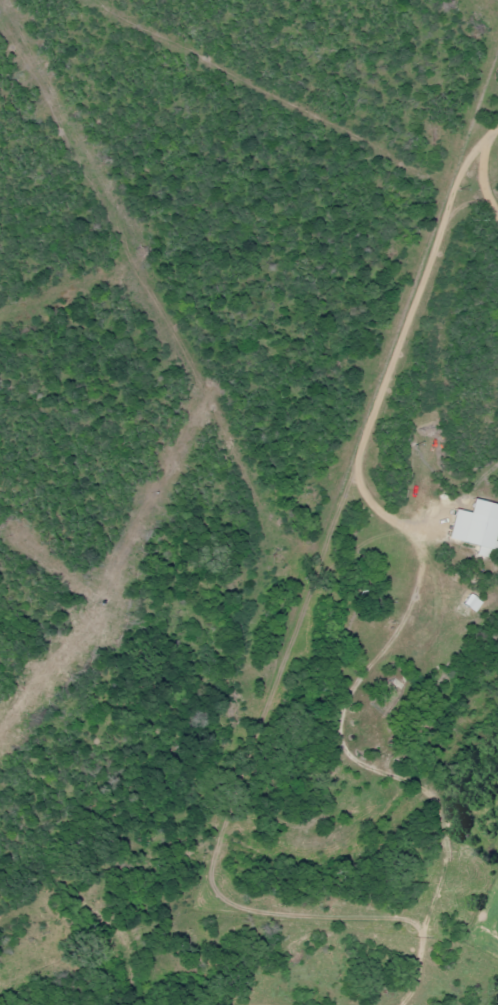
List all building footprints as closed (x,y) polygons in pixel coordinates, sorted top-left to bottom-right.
[(478,546),(476,555),(488,558),(490,550),(497,552),(497,542),(494,541),(497,527),(497,505),(475,499),(471,513),(456,510),(448,539),(478,546)]
